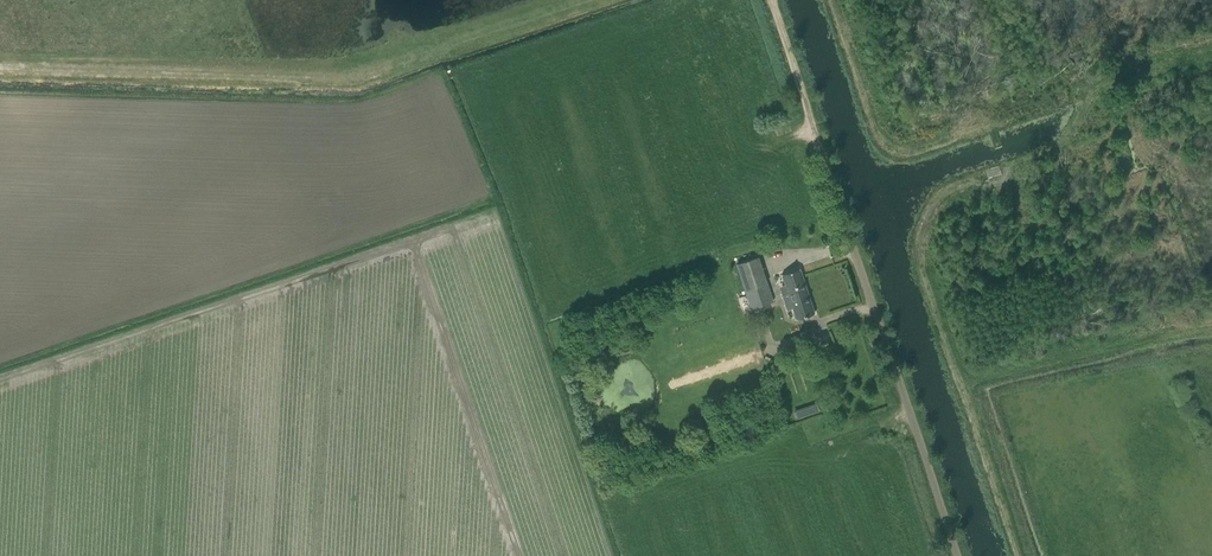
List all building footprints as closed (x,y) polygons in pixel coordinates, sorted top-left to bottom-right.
[(759,256),(736,264),(751,309),(761,306),(758,296),(771,292),(759,256)] [(793,307),(797,319),(815,313),(800,268),(782,274),(788,292),(783,294),(788,309),(793,307)] [(822,411),(818,400),(793,409),(797,420),(822,411)]
